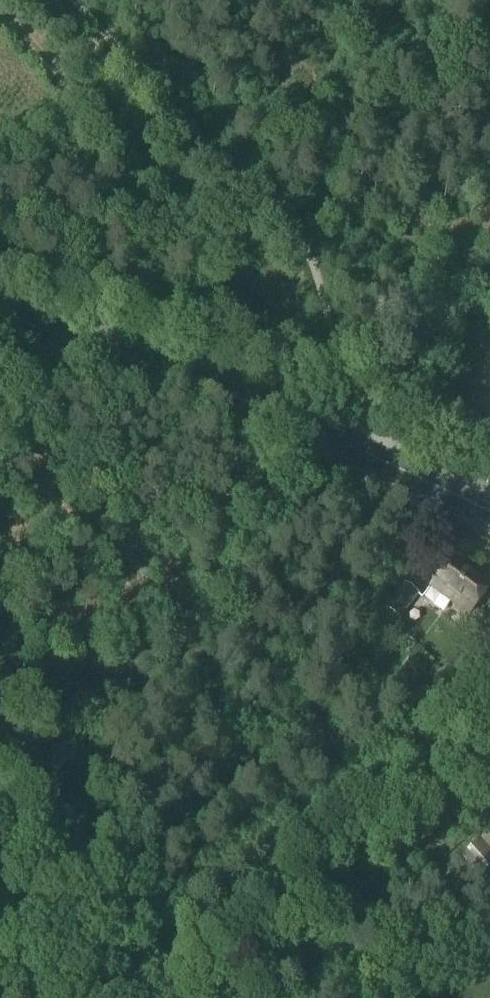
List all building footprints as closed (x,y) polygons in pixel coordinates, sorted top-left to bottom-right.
[(450,561),(430,587),(469,616),(489,589),(450,561)] [(405,584),(386,610),(400,620),(418,594),(405,584)] [(480,839),(463,855),(480,874),(489,866),(489,851),(480,839)]
